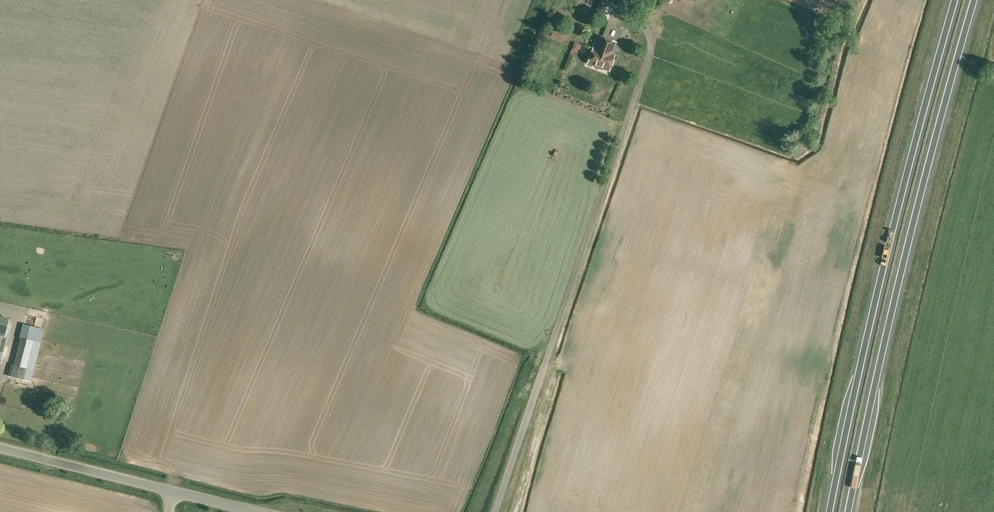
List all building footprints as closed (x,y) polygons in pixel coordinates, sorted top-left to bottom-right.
[(652,9),(664,0),(646,0),(652,9)] [(671,12),(682,5),(679,0),(674,0),(667,4),(671,12)] [(612,19),(616,8),(606,5),(602,16),(612,19)] [(593,49),(588,63),(593,65),(593,66),(598,68),(603,70),(603,68),(609,70),(614,56),(611,55),(615,42),(608,40),(601,37),(596,50),(593,49)] [(4,350),(12,318),(0,315),(0,362),(1,362),(4,350)] [(21,338),(13,369),(25,372),(32,341),(21,338)]
